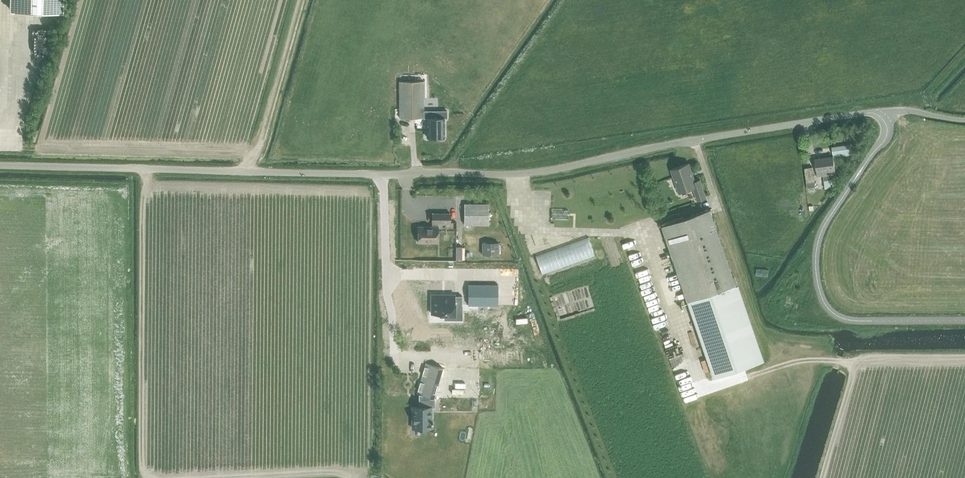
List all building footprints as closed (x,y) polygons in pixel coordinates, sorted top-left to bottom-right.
[(11,10),(62,12),(62,0),(12,0),(11,10)] [(445,128),(445,119),(447,119),(447,111),(433,111),(422,111),(423,81),(399,81),(400,118),(428,118),(428,137),(443,137),(442,128),(445,128)] [(833,148),(833,150),(834,157),(852,154),(851,145),(833,148)] [(818,176),(824,175),(826,188),(832,186),(833,182),(833,179),(833,174),(835,174),(833,156),(816,158),(818,176)] [(700,180),(695,181),(689,163),(671,169),(679,192),(693,187),(698,200),(706,198),(700,180)] [(805,168),(808,187),(815,186),(813,167),(805,168)] [(488,204),(465,204),(465,225),(488,225),(488,204)] [(684,215),(662,223),(689,301),(715,377),(762,361),(736,285),(710,209),(684,217),(684,215)] [(450,223),(450,213),(432,213),(432,226),(418,226),(418,242),(438,242),(438,222),(450,223)] [(492,246),(492,259),(508,259),(508,246),(492,246)] [(498,305),(498,285),(468,285),(468,305),(498,305)] [(457,290),(433,290),(434,309),(457,309),(457,300),(464,299),(464,291),(457,291),(457,290)] [(421,407),(412,407),(412,428),(432,428),(432,423),(433,423),(433,420),(432,420),(432,408),(435,408),(435,399),(438,399),(438,368),(418,368),(418,399),(421,399),(421,407)] [(479,368),(438,368),(438,399),(479,399),(479,368)]
